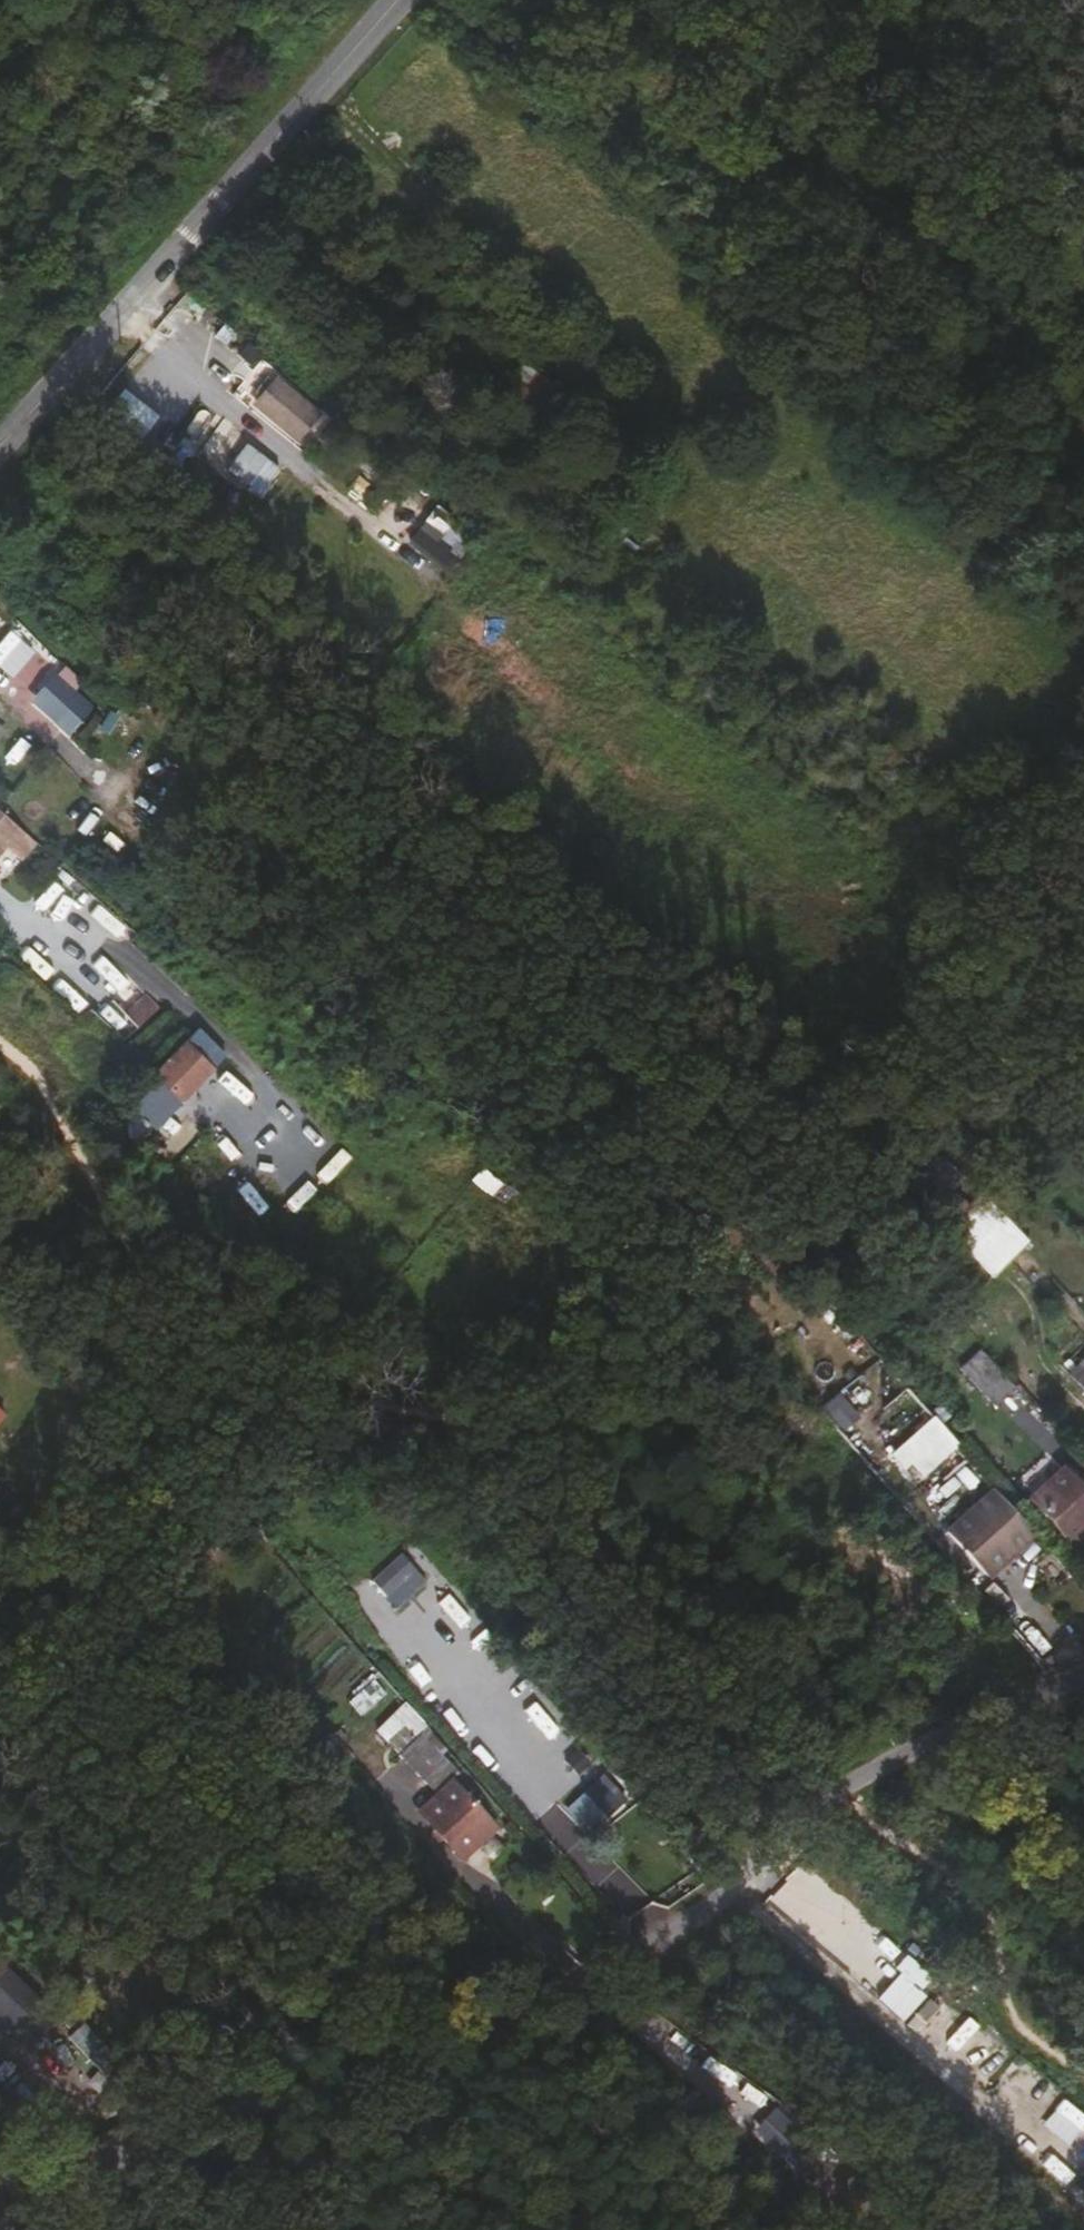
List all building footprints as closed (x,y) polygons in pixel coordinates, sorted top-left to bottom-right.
[(210,389),(249,421),(273,392),(235,362),(210,389)] [(513,427),(535,398),(524,390),(513,403),(500,392),(488,408),(513,427)] [(428,510),(407,544),(443,566),(464,532),(428,510)] [(30,698),(67,733),(91,709),(72,691),(82,680),(63,663),(30,698)] [(13,814),(16,810),(7,801),(0,809),(0,831),(13,814)] [(141,1025),(158,1005),(145,994),(128,1014),(141,1025)] [(92,1050),(105,1062),(133,1032),(120,1019),(92,1050)] [(162,1059),(133,1032),(105,1062),(133,1088),(162,1059)] [(182,1099),(216,1063),(185,1034),(151,1070),(182,1099)] [(953,1216),(939,1230),(958,1250),(972,1236),(953,1216)] [(992,1216),(972,1236),(1018,1281),(1037,1262),(992,1216)] [(972,1236),(958,1250),(1002,1297),(1018,1281),(972,1236)] [(902,1283),(893,1291),(902,1301),(911,1293),(902,1283)] [(902,1301),(893,1291),(890,1294),(899,1304),(902,1301)] [(1072,1337),(1083,1349),(1083,1324),(1072,1337)] [(1018,1407),(984,1369),(973,1379),(1007,1417),(1018,1407)] [(1007,1417),(973,1379),(964,1388),(997,1425),(1007,1417)] [(894,1449),(921,1478),(958,1445),(932,1415),(894,1449)] [(1083,1536),(1083,1514),(1063,1491),(1053,1501),(1069,1519),(1083,1536)] [(1031,1521),(1070,1565),(1083,1553),(1083,1536),(1069,1519),(1053,1501),(1031,1521)] [(994,1567),(1012,1547),(997,1534),(967,1567),(991,1589),(1002,1576),(994,1567)] [(451,1737),(403,1776),(487,1873),(533,1835),(451,1737)] [(605,1773),(570,1802),(592,1828),(627,1799),(605,1773)] [(28,2045),(57,2014),(0,1959),(0,2018),(28,2045)] [(632,2039),(608,2066),(634,2088),(658,2061),(632,2039)] [(692,2052),(673,2074),(731,2124),(750,2103),(692,2052)]
